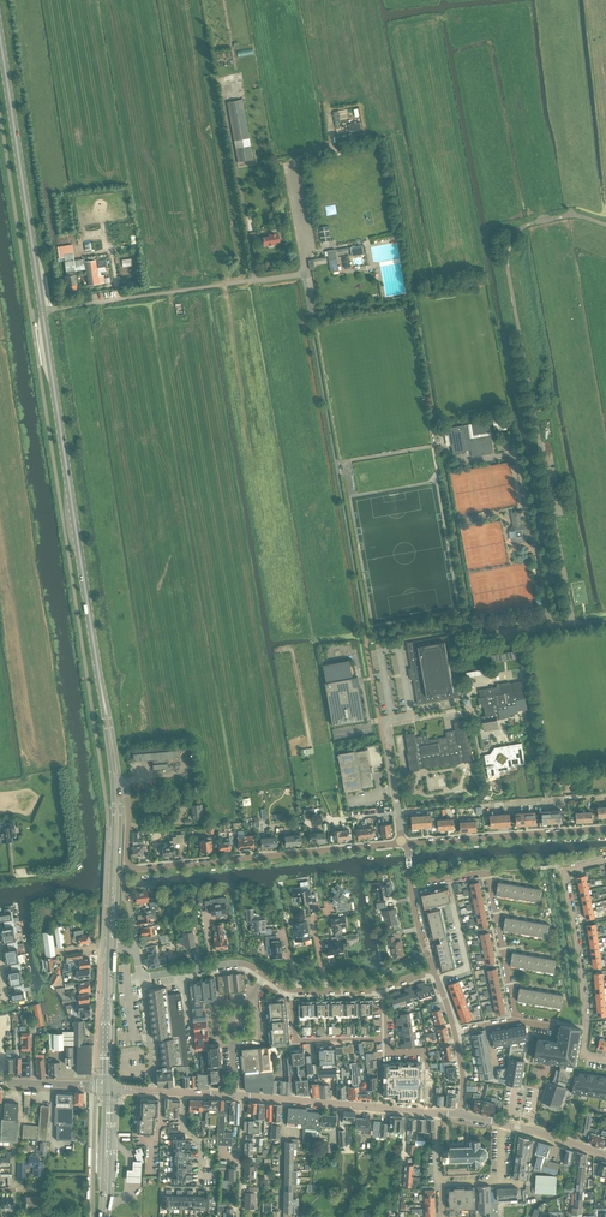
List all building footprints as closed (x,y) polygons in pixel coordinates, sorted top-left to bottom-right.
[(227,102),(238,161),(253,159),(242,99),(227,102)] [(362,129),(360,122),(348,124),(350,131),(362,129)] [(319,228),(322,242),(331,241),(329,226),(319,228)] [(269,237),(262,238),(263,244),(264,246),(265,246),(267,245),(275,244),(275,242),(279,241),(279,240),(282,240),(281,236),(278,236),(278,233),(272,234),(269,235),(269,237)] [(56,247),(58,258),(72,256),(71,245),(56,247)] [(352,255),(352,257),(364,255),(362,245),(351,248),(352,255)] [(136,259),(125,261),(126,264),(127,264),(128,269),(129,269),(130,275),(129,275),(129,280),(139,279),(137,263),(136,259)] [(64,262),(66,272),(76,271),(74,260),(64,262)] [(85,261),(88,285),(104,283),(103,275),(98,276),(95,260),(85,261)] [(336,265),(323,267),(326,285),(339,282),(336,265)] [(67,290),(67,292),(68,292),(69,294),(78,292),(76,284),(77,284),(75,274),(65,276),(66,286),(67,286),(68,289),(67,290)] [(175,304),(177,315),(184,314),(183,303),(175,304)] [(493,421),(494,428),(497,427),(498,431),(506,430),(506,426),(504,419),(493,421)] [(465,452),(465,450),(470,450),(471,457),(493,453),(488,421),(467,425),(462,426),(448,428),(453,454),(465,452)] [(514,513),(512,513),(514,525),(513,527),(514,528),(515,530),(514,532),(514,537),(516,538),(520,540),(521,542),(524,542),(528,535),(527,528),(521,524),(519,512),(518,512),(518,510),(514,511),(514,513)] [(411,668),(408,669),(409,674),(410,680),(413,679),(418,704),(459,697),(448,635),(406,643),(411,668)] [(516,651),(491,655),(492,662),(504,660),(506,660),(517,658),(516,651)] [(359,685),(353,678),(350,661),(350,660),(323,665),(324,666),(327,682),(325,682),(333,726),(351,723),(365,720),(359,685)] [(518,710),(527,709),(525,698),(527,698),(525,689),(524,689),(522,681),(510,683),(510,682),(500,683),(500,686),(488,688),(479,690),(480,697),(479,697),(478,698),(480,707),(484,706),(486,715),(482,716),(482,717),(482,718),(482,719),(483,726),(484,729),(499,727),(498,719),(499,719),(505,718),(510,717),(509,715),(519,713),(518,710)] [(415,733),(405,735),(409,753),(407,753),(411,772),(420,770),(420,769),(442,765),(443,766),(474,761),(470,742),(469,742),(465,721),(454,723),(455,727),(445,729),(447,737),(429,740),(428,735),(416,737),(415,733)] [(485,755),(487,765),(485,767),(487,768),(489,778),(489,777),(500,775),(500,776),(501,776),(500,773),(510,771),(510,772),(511,772),(510,768),(518,767),(518,768),(518,764),(525,763),(525,764),(526,763),(524,754),(526,751),(523,749),(522,742),(521,742),(522,743),(513,744),(510,745),(500,747),(500,746),(500,747),(498,748),(499,750),(498,750),(497,751),(495,752),(496,754),(485,756),(485,755)] [(174,746),(158,747),(160,769),(167,768),(166,759),(174,758),(176,758),(175,745),(174,746)] [(160,769),(158,747),(132,749),(133,761),(152,760),(152,769),(160,769)] [(362,788),(373,786),(371,773),(373,772),(372,767),(370,768),(367,750),(356,752),(355,751),(338,754),(345,792),(362,789),(362,788)] [(202,818),(201,809),(202,809),(202,804),(191,805),(192,819),(202,818)] [(605,807),(598,808),(599,817),(605,817),(605,810),(605,807)] [(561,810),(551,811),(552,823),(562,822),(561,810)] [(551,811),(542,811),(543,823),(552,823),(551,811)] [(535,812),(526,813),(527,825),(536,824),(535,812)] [(585,822),(584,812),(576,813),(577,823),(585,822)] [(592,812),(584,812),(585,822),(592,822),(592,812)] [(527,825),(526,813),(516,813),(517,825),(527,825)] [(510,814),(499,815),(500,827),(510,826),(510,814)] [(422,827),(421,815),(412,816),(413,828),(422,827)] [(427,815),(421,815),(422,827),(423,827),(432,827),(432,826),(435,826),(434,818),(434,815),(431,815),(427,815)] [(499,815),(490,815),(491,827),(500,827),(499,815)] [(472,821),(468,822),(469,832),(477,831),(476,826),(482,826),(482,820),(482,821),(481,821),(480,818),(471,819),(472,821)] [(454,819),(446,820),(446,825),(447,829),(454,829),(454,825),(454,819)] [(446,825),(446,820),(438,820),(439,830),(447,829),(446,825)] [(468,825),(468,822),(460,822),(461,832),(469,832),(468,825)] [(6,825),(6,828),(0,829),(0,830),(0,832),(0,839),(1,839),(2,843),(12,841),(11,837),(15,836),(13,823),(5,824),(6,825)] [(377,825),(378,832),(382,832),(382,836),(392,836),(391,831),(392,829),(391,828),(391,824),(386,824),(377,825)] [(373,825),(365,826),(365,828),(366,838),(374,837),(373,828),(373,825)] [(358,829),(355,829),(355,834),(358,834),(359,839),(366,838),(365,828),(358,829)] [(341,830),(330,831),(331,841),(335,841),(342,840),(343,840),(342,830),(341,831),(341,830)] [(349,830),(342,830),(343,840),(350,839),(349,830)] [(238,837),(237,837),(238,850),(242,850),(243,850),(244,850),(245,849),(246,849),(245,836),(244,836),(244,831),(237,832),(238,837)] [(324,832),(316,833),(317,843),(325,842),(324,832)] [(317,843),(316,833),(309,834),(309,843),(317,843)] [(159,848),(159,849),(159,851),(160,852),(161,852),(162,852),(163,852),(164,856),(164,857),(169,856),(173,855),(174,857),(180,856),(179,851),(174,852),(173,843),(184,842),(183,834),(177,835),(177,837),(173,837),(173,841),(170,841),(170,844),(164,844),(164,846),(163,846),(161,846),(160,846),(159,847),(159,848)] [(249,836),(245,836),(246,849),(247,849),(248,849),(249,850),(249,849),(250,849),(254,849),(252,835),(249,836)] [(293,845),(292,835),(285,836),(285,846),(293,845)] [(300,835),(292,835),(293,845),(301,844),(300,835)] [(229,842),(219,843),(219,851),(225,850),(225,852),(230,851),(230,845),(234,844),(233,836),(229,836),(229,842)] [(206,852),(212,852),(211,840),(210,837),(206,837),(207,840),(200,841),(201,853),(202,853),(202,854),(206,853),(206,852)] [(276,837),(268,838),(269,847),(277,846),(276,837)] [(269,847),(268,838),(261,838),(261,848),(269,847)] [(132,842),(133,850),(132,850),(133,856),(138,855),(139,856),(140,857),(143,857),(144,856),(144,855),(145,855),(144,845),(143,845),(143,842),(137,843),(137,842),(132,842)] [(586,876),(577,878),(579,885),(587,883),(586,876)] [(391,896),(391,895),(394,894),(392,883),(392,882),(391,881),(389,881),(388,881),(387,882),(387,883),(387,885),(380,886),(380,882),(371,883),(373,893),(378,892),(379,900),(385,899),(385,896),(391,896)] [(479,882),(470,884),(472,892),(481,890),(479,882)] [(495,886),(495,889),(497,890),(496,895),(497,895),(505,896),(507,884),(499,882),(498,882),(498,886),(495,886)] [(587,883),(579,885),(580,892),(589,890),(587,883)] [(337,884),(331,892),(335,894),(332,898),(335,901),(332,905),(335,907),(336,908),(337,912),(349,910),(349,906),(346,904),(347,903),(346,902),(348,898),(347,897),(350,892),(345,888),(344,890),(344,889),(337,884)] [(507,884),(505,896),(514,898),(516,885),(507,884)] [(516,885),(514,898),(522,899),(524,886),(516,885)] [(300,887),(292,888),(293,897),(298,897),(299,905),(305,904),(305,902),(311,901),(311,903),(316,902),(315,894),(311,894),(310,889),(309,889),(308,886),(300,887)] [(524,886),(522,899),(531,901),(533,888),(524,886)] [(425,893),(421,894),(424,909),(429,908),(429,911),(426,912),(432,939),(437,937),(438,942),(435,943),(441,970),(450,968),(450,969),(455,968),(455,967),(456,967),(450,940),(451,940),(450,934),(447,935),(441,908),(437,909),(436,905),(451,901),(451,900),(450,896),(448,887),(424,892),(425,893)] [(533,888),(531,901),(540,902),(542,889),(533,888)] [(481,890),(472,892),(473,899),(482,897),(481,890)] [(589,890),(580,892),(582,898),(590,897),(589,890)] [(136,893),(137,903),(148,902),(146,891),(136,893)] [(482,897),(473,899),(475,906),(484,905),(482,897)] [(590,897),(582,898),(583,905),(591,904),(590,897)] [(210,901),(204,902),(206,912),(206,909),(210,909),(211,912),(211,915),(226,913),(225,910),(225,907),(228,906),(226,898),(218,900),(219,904),(210,905),(210,901)] [(591,904),(583,905),(585,912),(593,910),(591,904)] [(144,914),(139,915),(140,921),(139,922),(139,924),(140,925),(141,925),(150,924),(149,919),(156,918),(154,909),(156,909),(156,906),(156,905),(150,906),(150,909),(150,910),(144,911),(144,914)] [(484,905),(475,906),(476,914),(485,912),(484,905)] [(0,913),(0,921),(4,920),(4,924),(13,922),(12,911),(10,912),(10,909),(3,910),(4,913),(0,913)] [(254,920),(253,909),(246,909),(247,921),(250,921),(251,932),(260,931),(261,935),(271,934),(271,928),(266,928),(265,919),(254,920)] [(396,917),(394,909),(382,912),(383,916),(385,916),(387,925),(393,924),(394,930),(399,929),(397,917),(396,917)] [(593,910),(585,912),(586,919),(594,917),(593,910)] [(485,912),(476,914),(478,921),(487,919),(485,912)] [(334,928),(336,937),(342,936),(341,927),(345,926),(344,916),(330,918),(332,928),(334,928)] [(503,921),(502,924),(504,925),(503,930),(504,930),(512,932),(514,919),(506,917),(505,921),(503,921)] [(487,919),(478,921),(479,928),(488,927),(487,919)] [(514,919),(512,932),(521,933),(523,920),(514,919)] [(523,920),(521,933),(530,934),(532,922),(523,920)] [(292,923),(295,941),(309,939),(306,921),(292,923)] [(1,928),(0,928),(1,935),(2,935),(3,935),(14,933),(17,933),(16,926),(14,926),(13,922),(4,924),(5,927),(2,928),(1,928)] [(532,922),(530,934),(538,936),(540,923),(532,922)] [(540,923),(538,936),(547,937),(549,924),(540,923)] [(224,933),(225,932),(225,931),(224,930),(222,930),(222,924),(213,926),(215,941),(214,941),(216,950),(227,948),(226,939),(224,940),(223,934),(224,933)] [(588,925),(589,933),(597,931),(596,924),(588,925)] [(145,930),(140,930),(141,936),(146,936),(146,939),(155,937),(154,930),(156,929),(155,926),(145,927),(145,930)] [(62,927),(54,928),(57,948),(65,947),(62,927)] [(183,937),(179,938),(180,944),(184,943),(185,948),(186,947),(186,948),(190,948),(189,947),(195,946),(192,932),(191,932),(190,928),(187,929),(188,932),(182,933),(183,937)] [(74,932),(75,936),(74,937),(75,940),(78,939),(79,945),(90,943),(89,942),(90,942),(91,941),(90,938),(89,938),(88,934),(83,935),(82,930),(74,932)] [(45,957),(55,955),(52,931),(42,933),(45,957)] [(597,931),(589,933),(590,940),(598,938),(597,931)] [(1,935),(2,943),(7,942),(8,945),(17,944),(16,940),(15,940),(14,933),(1,935)] [(489,933),(480,934),(482,942),(491,940),(489,933)] [(159,934),(155,935),(155,936),(155,937),(155,939),(160,938),(161,943),(169,942),(168,936),(168,935),(160,936),(159,934)] [(328,949),(325,949),(326,955),(339,953),(339,954),(343,953),(342,945),(346,945),(345,940),(357,938),(356,934),(343,936),(342,936),(336,937),(331,938),(332,943),(327,943),(328,949)] [(265,936),(266,947),(269,946),(270,958),(281,957),(280,940),(276,941),(276,936),(265,936)] [(387,938),(388,944),(390,944),(393,957),(403,955),(400,941),(396,942),(394,936),(387,938)] [(598,938),(590,940),(591,947),(599,945),(598,938)] [(491,940),(482,942),(484,950),(492,948),(491,940)] [(8,949),(3,950),(5,957),(17,955),(16,948),(18,948),(17,944),(8,945),(8,949)] [(599,945),(591,947),(592,954),(600,952),(599,945)] [(149,958),(146,959),(146,960),(146,961),(146,962),(146,963),(146,964),(147,964),(147,965),(147,966),(147,967),(152,966),(152,967),(155,967),(155,966),(169,963),(166,964),(165,958),(157,959),(157,955),(155,946),(147,947),(147,948),(148,957),(149,958)] [(492,948),(484,950),(485,957),(494,955),(492,948)] [(66,955),(68,963),(79,962),(80,969),(91,967),(89,958),(83,959),(82,952),(66,955)] [(510,956),(509,960),(511,960),(510,965),(511,965),(520,967),(522,954),(513,953),(513,952),(512,957),(510,956)] [(600,952),(592,954),(593,961),(601,959),(600,952)] [(522,954),(520,967),(528,968),(530,955),(522,954)] [(17,955),(5,957),(6,964),(10,964),(11,967),(20,965),(20,962),(18,962),(18,961),(21,961),(20,955),(17,955)] [(494,955),(485,957),(487,964),(495,962),(494,955)] [(530,955),(528,968),(537,970),(539,957),(530,955)] [(45,960),(42,960),(43,969),(46,968),(47,971),(48,973),(51,973),(51,971),(53,970),(52,961),(57,961),(56,957),(45,958),(45,960)] [(539,957),(537,970),(545,971),(547,958),(539,957)] [(547,958),(545,971),(554,972),(554,973),(556,960),(547,958)] [(601,959),(593,961),(594,968),(602,966),(601,959)] [(12,970),(7,971),(8,979),(20,977),(19,970),(21,969),(20,965),(11,967),(12,970)] [(496,968),(488,970),(489,978),(498,976),(496,968)] [(77,970),(78,979),(90,977),(89,969),(77,970)] [(217,976),(219,992),(243,990),(246,987),(246,983),(248,983),(247,980),(245,980),(245,973),(234,975),(234,973),(230,974),(230,975),(217,976)] [(489,978),(491,985),(499,983),(498,976),(489,978)] [(14,985),(14,989),(24,987),(23,983),(21,984),(20,977),(8,979),(9,986),(14,985)] [(197,983),(189,984),(192,1012),(202,1011),(202,1003),(201,1002),(216,1000),(216,994),(215,987),(214,978),(205,979),(206,981),(197,981),(197,983)] [(73,982),(65,984),(65,988),(74,987),(79,987),(79,992),(90,991),(88,981),(78,983),(73,984),(73,983),(73,982)] [(459,981),(448,985),(451,991),(461,987),(459,981)] [(423,982),(420,983),(425,997),(431,995),(432,997),(436,996),(433,988),(432,985),(428,986),(428,985),(425,986),(423,982)] [(418,989),(415,990),(418,999),(425,997),(420,983),(416,984),(418,989)] [(499,983),(491,985),(492,993),(501,991),(499,983)] [(411,986),(407,987),(412,1001),(418,999),(415,990),(412,991),(411,986)] [(24,987),(14,989),(15,992),(10,993),(11,1000),(18,999),(19,1001),(24,1000),(23,991),(24,991),(24,987)] [(166,987),(147,990),(153,1039),(161,1038),(161,1039),(159,1040),(162,1065),(165,1064),(165,1066),(175,1066),(189,1066),(188,1057),(188,1053),(187,1053),(187,1050),(186,1036),(180,993),(167,994),(166,987)] [(406,993),(403,994),(406,1003),(412,1001),(407,987),(404,988),(406,993)] [(461,987),(451,991),(453,997),(463,993),(461,987)] [(56,989),(61,997),(65,996),(64,988),(56,989)] [(517,991),(516,995),(518,995),(518,1001),(518,1000),(527,1002),(529,989),(520,988),(519,992),(517,991)] [(529,989),(527,1002),(535,1003),(537,991),(529,989)] [(398,990),(395,991),(399,1005),(406,1003),(403,994),(400,995),(398,990)] [(399,1005),(395,991),(391,993),(393,997),(390,998),(393,1007),(399,1005)] [(501,991),(492,993),(494,1000),(502,998),(501,991)] [(537,991),(535,1003),(544,1005),(546,992),(537,991)] [(546,992),(544,1005),(553,1006),(555,993),(546,992)] [(463,993),(453,997),(455,1003),(466,999),(463,993)] [(555,993),(553,1006),(561,1008),(563,995),(555,993)] [(72,996),(72,1001),(78,1000),(79,1003),(89,1002),(88,994),(72,996)] [(267,1003),(270,1047),(289,1045),(285,997),(277,998),(274,998),(275,1002),(267,1003)] [(502,998),(494,1000),(495,1007),(504,1005),(502,998)] [(466,999),(455,1003),(458,1009),(468,1005),(466,999)] [(76,1008),(75,1009),(76,1012),(77,1012),(78,1013),(79,1015),(81,1015),(81,1018),(89,1016),(89,1013),(91,1013),(89,1003),(77,1005),(78,1007),(77,1008),(76,1008)] [(33,1005),(35,1011),(38,1027),(44,1026),(39,1004),(33,1005)] [(468,1005),(458,1009),(460,1015),(470,1012),(468,1005)] [(504,1005),(495,1007),(497,1015),(505,1013),(504,1005)] [(432,1011),(434,1018),(442,1015),(440,1009),(432,1011)] [(202,1011),(192,1012),(193,1022),(205,1020),(205,1014),(203,1015),(202,1011)] [(470,1012),(460,1015),(462,1022),(467,1020),(467,1021),(472,1020),(471,1018),(473,1018),(470,1012)] [(395,1018),(396,1022),(410,1019),(409,1013),(399,1014),(400,1018),(395,1018)] [(442,1015),(434,1018),(436,1024),(444,1022),(442,1015)] [(401,1024),(402,1028),(411,1026),(410,1019),(396,1022),(396,1025),(401,1024)] [(205,1020),(193,1022),(194,1031),(204,1030),(204,1027),(206,1027),(205,1020)] [(73,1022),(73,1025),(74,1025),(74,1031),(74,1045),(77,1045),(77,1073),(91,1073),(91,1045),(89,1045),(89,1037),(85,1037),(85,1027),(84,1027),(84,1021),(74,1021),(74,1022),(73,1022)] [(494,1040),(492,1040),(493,1048),(510,1045),(507,1068),(497,1070),(498,1074),(497,1074),(498,1080),(501,1081),(501,1082),(506,1083),(506,1084),(520,1086),(525,1061),(523,1061),(527,1040),(528,1040),(525,1025),(492,1032),(494,1040)] [(541,1101),(560,1108),(566,1088),(565,1088),(567,1083),(573,1084),(572,1092),(605,1098),(605,1077),(580,1073),(579,1076),(572,1075),(574,1065),(575,1066),(581,1029),(574,1027),(561,1025),(558,1042),(539,1039),(537,1046),(534,1059),(560,1063),(559,1073),(557,1072),(555,1072),(551,1083),(548,1081),(541,1101)] [(398,1031),(398,1035),(412,1032),(411,1026),(402,1028),(402,1030),(398,1031)] [(437,1029),(438,1035),(447,1033),(446,1027),(437,1029)] [(204,1030),(194,1031),(195,1041),(205,1040),(207,1040),(207,1034),(205,1034),(204,1030)] [(477,1034),(472,1035),(475,1047),(476,1056),(478,1064),(479,1073),(480,1073),(481,1079),(484,1079),(493,1078),(494,1078),(492,1070),(491,1062),(489,1053),(488,1045),(486,1033),(485,1030),(480,1031),(481,1034),(477,1034)] [(412,1032),(398,1035),(399,1038),(404,1037),(404,1040),(416,1038),(415,1032),(412,1032)] [(30,1033),(22,1033),(21,1038),(26,1038),(26,1046),(21,1046),(21,1050),(30,1050),(30,1033)] [(447,1033),(438,1035),(440,1042),(449,1040),(447,1033)] [(49,1034),(50,1050),(63,1050),(63,1034),(49,1034)] [(416,1038),(404,1040),(405,1043),(400,1044),(400,1048),(415,1045),(413,1039),(416,1038)] [(205,1040),(195,1041),(196,1051),(200,1050),(206,1050),(205,1045),(206,1045),(205,1040)] [(206,1045),(205,1045),(206,1050),(207,1058),(207,1060),(207,1067),(220,1066),(221,1065),(221,1062),(220,1059),(219,1050),(219,1046),(219,1043),(208,1044),(206,1045)] [(363,1053),(363,1048),(361,1043),(354,1044),(356,1055),(363,1053)] [(323,1046),(316,1047),(316,1054),(317,1066),(335,1065),(336,1065),(335,1055),(343,1054),(343,1053),(342,1047),(335,1047),(335,1045),(327,1046),(323,1046)] [(353,1052),(352,1045),(348,1045),(348,1047),(342,1047),(343,1053),(349,1052),(353,1052)] [(441,1050),(439,1050),(440,1054),(442,1053),(451,1051),(450,1045),(441,1047),(441,1050)] [(65,1047),(65,1064),(73,1064),(72,1047),(65,1047)] [(244,1049),(241,1049),(241,1052),(242,1056),(242,1055),(243,1070),(245,1070),(245,1073),(243,1073),(245,1088),(245,1091),(246,1091),(250,1091),(251,1091),(254,1091),(255,1092),(258,1092),(259,1092),(259,1091),(259,1090),(259,1089),(259,1088),(258,1087),(259,1087),(262,1087),(263,1092),(272,1093),(273,1080),(273,1077),(273,1071),(271,1053),(270,1047),(265,1047),(250,1048),(248,1049),(247,1049),(245,1049),(244,1049)] [(290,1050),(289,1051),(290,1065),(291,1065),(294,1064),(296,1064),(297,1064),(297,1066),(297,1069),(297,1074),(297,1075),(299,1075),(299,1080),(293,1080),(293,1082),(295,1094),(299,1094),(304,1093),(304,1095),(309,1095),(307,1079),(301,1080),(300,1074),(303,1074),(303,1075),(306,1075),(305,1067),(305,1068),(302,1068),(302,1069),(299,1069),(298,1065),(298,1064),(301,1064),(304,1063),(303,1049),(294,1050),(290,1050)] [(451,1051),(442,1053),(444,1060),(452,1058),(451,1051)] [(368,1089),(376,1089),(376,1082),(377,1082),(377,1077),(370,1077),(370,1067),(375,1067),(375,1060),(373,1060),(373,1053),(365,1053),(365,1061),(366,1061),(366,1067),(367,1067),(367,1077),(368,1089)] [(36,1059),(37,1078),(45,1078),(44,1059),(44,1055),(36,1055),(36,1059)] [(49,1059),(49,1077),(55,1077),(55,1076),(60,1076),(60,1062),(52,1062),(52,1058),(49,1059)] [(273,1080),(272,1093),(278,1094),(286,1094),(291,1095),(291,1094),(292,1082),(292,1081),(291,1076),(290,1065),(290,1058),(284,1058),(285,1075),(285,1081),(273,1080)] [(4,1072),(14,1072),(14,1059),(4,1059),(4,1072)] [(201,1074),(196,1074),(197,1087),(202,1088),(208,1088),(209,1088),(209,1087),(208,1084),(206,1067),(207,1067),(207,1060),(201,1060),(201,1074)] [(22,1062),(21,1075),(25,1076),(29,1076),(30,1076),(30,1062),(22,1062)] [(352,1087),(348,1087),(348,1099),(348,1100),(359,1100),(358,1086),(358,1084),(360,1081),(359,1067),(359,1062),(356,1062),(356,1063),(355,1063),(350,1064),(350,1068),(351,1067),(352,1075),(351,1075),(352,1085),(352,1087)] [(395,1101),(423,1101),(423,1085),(420,1085),(420,1062),(396,1062),(396,1065),(383,1065),(383,1096),(389,1096),(389,1097),(393,1097),(393,1095),(395,1095),(395,1101)] [(443,1063),(439,1063),(440,1067),(443,1067),(444,1072),(447,1071),(449,1080),(456,1079),(455,1066),(451,1067),(450,1062),(443,1063)] [(318,1078),(319,1083),(319,1097),(329,1097),(329,1084),(322,1085),(322,1080),(322,1078),(336,1077),(335,1065),(335,1069),(318,1071),(318,1078)] [(175,1066),(165,1066),(162,1067),(162,1069),(156,1069),(156,1072),(157,1086),(163,1086),(173,1086),(176,1085),(175,1066)] [(207,1067),(206,1067),(208,1084),(221,1082),(220,1073),(220,1069),(220,1066),(207,1067)] [(185,1087),(189,1087),(189,1071),(188,1071),(188,1067),(182,1067),(182,1071),(186,1071),(186,1077),(180,1077),(181,1087),(182,1087),(185,1087)] [(427,1072),(426,1073),(427,1081),(432,1080),(432,1084),(434,1084),(434,1080),(433,1071),(431,1072),(427,1072)] [(315,1084),(310,1084),(311,1097),(315,1097),(316,1097),(319,1097),(319,1083),(318,1078),(314,1079),(315,1084)] [(361,1086),(358,1086),(359,1100),(370,1101),(371,1091),(367,1091),(366,1090),(366,1086),(366,1084),(365,1082),(362,1082),(361,1084),(361,1086)] [(345,1084),(336,1085),(337,1099),(345,1099),(345,1084)] [(443,1095),(439,1095),(439,1088),(436,1088),(435,1106),(443,1106),(443,1095)] [(447,1094),(446,1100),(455,1101),(456,1095),(454,1095),(455,1090),(447,1089),(447,1092),(450,1093),(450,1094),(447,1094)] [(75,1092),(74,1092),(74,1104),(79,1104),(79,1110),(84,1110),(85,1105),(83,1104),(83,1093),(79,1093),(78,1092),(76,1091),(75,1092)] [(55,1094),(54,1125),(57,1125),(57,1126),(56,1140),(72,1140),(72,1137),(77,1137),(77,1133),(72,1133),(72,1126),(72,1125),(73,1125),(74,1104),(74,1092),(74,1093),(73,1093),(66,1092),(55,1092),(55,1094)] [(1,1118),(1,1129),(16,1130),(16,1127),(20,1127),(20,1130),(25,1130),(25,1127),(28,1127),(28,1130),(35,1131),(35,1130),(35,1127),(37,1127),(38,1127),(38,1128),(39,1128),(45,1128),(46,1097),(36,1097),(33,1097),(33,1095),(28,1095),(28,1098),(24,1098),(24,1095),(19,1095),(19,1098),(15,1098),(16,1093),(6,1093),(5,1112),(3,1112),(3,1118),(1,1118)] [(481,1113),(482,1113),(484,1101),(484,1100),(484,1101),(482,1100),(479,1100),(480,1094),(474,1093),(472,1104),(474,1105),(473,1111),(475,1111),(477,1112),(481,1113)] [(484,1101),(482,1113),(489,1115),(492,1115),(494,1115),(496,1107),(501,1108),(502,1101),(497,1100),(497,1098),(492,1097),(491,1102),(484,1101)] [(141,1099),(140,1116),(139,1117),(156,1118),(158,1118),(159,1100),(141,1099)] [(164,1099),(164,1100),(165,1100),(164,1118),(177,1118),(178,1107),(180,1107),(180,1102),(180,1101),(180,1100),(179,1100),(178,1100),(177,1100),(175,1100),(174,1100),(172,1100),(171,1100),(171,1099),(170,1100),(168,1100),(164,1099)] [(203,1101),(202,1121),(208,1121),(208,1115),(210,1115),(210,1125),(216,1125),(217,1100),(215,1100),(213,1100),(211,1100),(211,1099),(211,1100),(209,1100),(209,1099),(209,1100),(209,1101),(203,1101)] [(190,1110),(190,1116),(192,1116),(193,1112),(192,1112),(192,1110),(201,1110),(201,1112),(199,1112),(199,1116),(202,1116),(203,1101),(199,1100),(198,1100),(197,1100),(196,1100),(189,1100),(189,1110),(190,1110)] [(217,1116),(218,1117),(217,1132),(217,1145),(232,1146),(233,1137),(224,1137),(224,1132),(225,1117),(223,1116),(223,1110),(224,1100),(218,1100),(217,1116)] [(230,1121),(234,1121),(235,1103),(235,1101),(226,1100),(225,1110),(227,1111),(227,1114),(230,1114),(230,1121)] [(247,1109),(246,1111),(247,1112),(247,1113),(253,1113),(253,1120),(254,1119),(257,1119),(257,1112),(256,1112),(256,1103),(254,1102),(248,1102),(248,1108),(247,1109)] [(257,1103),(257,1112),(257,1119),(254,1119),(254,1123),(259,1123),(259,1119),(264,1119),(264,1104),(264,1103),(263,1103),(259,1103),(258,1103),(257,1103)] [(270,1137),(280,1138),(281,1126),(280,1126),(280,1121),(279,1121),(280,1112),(281,1112),(282,1105),(280,1105),(273,1104),(272,1121),(272,1125),(271,1125),(271,1126),(270,1137)] [(286,1126),(296,1127),(297,1108),(288,1107),(286,1126)] [(296,1127),(305,1127),(307,1111),(307,1109),(297,1108),(296,1127)] [(307,1111),(305,1127),(319,1128),(319,1126),(320,1114),(318,1114),(318,1112),(307,1111)] [(342,1123),(354,1124),(355,1112),(343,1111),(342,1123)] [(588,1112),(584,1135),(589,1137),(587,1142),(591,1143),(591,1144),(593,1145),(597,1133),(596,1133),(596,1134),(595,1133),(596,1130),(590,1127),(592,1113),(588,1112)] [(335,1127),(336,1115),(321,1114),(320,1125),(335,1127)] [(137,1116),(136,1134),(144,1134),(144,1136),(148,1136),(148,1135),(155,1135),(156,1118),(139,1117),(140,1116),(137,1116)] [(389,1125),(387,1125),(386,1136),(389,1136),(389,1132),(402,1133),(403,1126),(404,1117),(390,1116),(389,1125)] [(355,1126),(355,1129),(355,1135),(358,1135),(361,1135),(367,1136),(369,1121),(369,1119),(365,1119),(356,1118),(355,1126)] [(410,1137),(410,1134),(412,1134),(412,1129),(415,1130),(415,1126),(416,1118),(408,1118),(408,1126),(407,1134),(407,1142),(410,1143),(410,1137)] [(244,1121),(244,1126),(253,1126),(253,1128),(259,1128),(259,1123),(254,1123),(254,1119),(253,1120),(253,1121),(244,1121)] [(425,1140),(428,1140),(428,1133),(425,1133),(425,1119),(417,1119),(416,1139),(419,1139),(425,1140)] [(386,1136),(387,1125),(387,1124),(381,1123),(381,1122),(374,1121),(372,1135),(375,1135),(375,1137),(385,1137),(386,1136)] [(311,1129),(303,1129),(303,1139),(311,1139),(311,1129)] [(171,1134),(171,1140),(185,1140),(185,1134),(178,1134),(178,1130),(174,1130),(168,1130),(168,1134),(171,1134)] [(593,1145),(594,1145),(594,1146),(596,1146),(597,1146),(599,1147),(600,1146),(603,1147),(605,1141),(605,1139),(605,1140),(605,1132),(602,1131),(601,1134),(597,1133),(593,1145)] [(516,1154),(515,1162),(529,1164),(530,1156),(531,1156),(532,1153),(536,1141),(529,1139),(519,1136),(518,1155),(516,1154)] [(285,1142),(285,1149),(293,1149),(297,1149),(297,1139),(291,1139),(291,1141),(285,1141),(285,1142)] [(450,1150),(443,1150),(443,1158),(445,1158),(446,1159),(446,1160),(448,1160),(448,1159),(450,1159),(451,1162),(451,1163),(452,1163),(452,1162),(456,1162),(457,1162),(461,1162),(462,1162),(462,1161),(466,1161),(466,1162),(467,1162),(467,1161),(469,1161),(469,1165),(471,1165),(471,1166),(471,1167),(472,1166),(481,1166),(482,1166),(481,1165),(481,1161),(486,1159),(486,1160),(487,1159),(486,1158),(488,1155),(489,1155),(488,1155),(488,1150),(489,1150),(489,1149),(488,1150),(486,1147),(486,1146),(485,1146),(481,1145),(481,1141),(482,1140),(481,1140),(480,1140),(471,1140),(470,1140),(471,1141),(471,1143),(470,1143),(470,1142),(467,1143),(467,1146),(466,1146),(466,1145),(465,1145),(465,1146),(461,1146),(461,1145),(460,1145),(460,1146),(456,1146),(456,1145),(456,1146),(451,1146),(451,1145),(450,1145),(450,1146),(450,1150)] [(536,1141),(532,1153),(539,1155),(550,1158),(554,1146),(536,1141)] [(140,1147),(135,1149),(136,1153),(134,1154),(138,1164),(144,1162),(141,1155),(143,1154),(140,1147)] [(564,1164),(571,1165),(573,1150),(566,1148),(566,1149),(564,1162),(564,1164)] [(573,1164),(577,1165),(585,1165),(587,1155),(587,1154),(576,1151),(575,1154),(575,1155),(574,1158),(573,1164)] [(4,1162),(7,1162),(10,1162),(10,1158),(12,1158),(12,1152),(6,1152),(6,1158),(4,1158),(4,1162)] [(550,1161),(550,1158),(539,1155),(535,1167),(535,1168),(541,1170),(557,1175),(560,1164),(550,1161)] [(34,1175),(35,1175),(35,1174),(36,1175),(37,1176),(38,1176),(39,1176),(40,1176),(41,1176),(42,1174),(42,1175),(43,1175),(44,1161),(38,1161),(38,1160),(38,1156),(29,1156),(29,1161),(26,1161),(26,1160),(18,1160),(18,1179),(25,1179),(26,1165),(34,1166),(34,1175)] [(132,1169),(127,1169),(126,1181),(140,1181),(141,1161),(133,1161),(132,1169)] [(605,1176),(605,1162),(602,1161),(601,1164),(598,1163),(596,1175),(605,1176)] [(244,1170),(244,1178),(252,1178),(253,1171),(256,1171),(256,1162),(249,1162),(249,1166),(245,1166),(244,1170)] [(515,1162),(514,1170),(529,1171),(529,1164),(515,1162)] [(405,1164),(404,1171),(412,1172),(412,1173),(414,1173),(414,1172),(418,1172),(418,1169),(414,1168),(414,1171),(413,1171),(413,1165),(405,1164)] [(578,1169),(578,1173),(585,1174),(585,1165),(577,1165),(577,1169),(578,1169)] [(221,1189),(228,1189),(228,1184),(236,1184),(236,1169),(227,1169),(226,1180),(222,1180),(221,1189)] [(513,1177),(516,1178),(520,1178),(520,1180),(526,1180),(528,1181),(529,1171),(514,1170),(514,1175),(514,1177),(513,1177)] [(404,1171),(403,1179),(417,1180),(417,1178),(413,1177),(413,1178),(412,1178),(412,1173),(412,1172),(404,1171)] [(535,1193),(556,1194),(557,1176),(536,1175),(535,1193)] [(478,1186),(479,1213),(485,1212),(489,1212),(490,1216),(498,1216),(498,1200),(497,1190),(497,1188),(497,1189),(494,1189),(494,1188),(494,1187),(490,1188),(490,1187),(490,1186),(490,1185),(478,1186)] [(423,1194),(419,1195),(419,1197),(434,1197),(434,1190),(434,1189),(430,1190),(430,1186),(422,1186),(422,1188),(424,1190),(424,1196),(423,1196),(423,1194)] [(475,1209),(475,1187),(455,1187),(455,1188),(452,1188),(448,1188),(448,1199),(448,1208),(454,1208),(454,1210),(475,1209)] [(497,1188),(497,1190),(498,1200),(518,1199),(518,1188),(497,1188)] [(572,1193),(572,1200),(576,1200),(576,1199),(583,1199),(583,1191),(576,1191),(576,1192),(576,1193),(572,1193)] [(245,1209),(255,1209),(255,1193),(247,1193),(247,1200),(245,1200),(245,1209)] [(206,1197),(206,1210),(212,1210),(212,1205),(215,1205),(215,1196),(212,1196),(210,1196),(210,1197),(206,1197)] [(0,1200),(0,1207),(2,1207),(2,1208),(9,1208),(9,1209),(9,1210),(12,1210),(13,1209),(13,1208),(13,1199),(2,1199),(2,1200),(0,1200)] [(233,1208),(227,1208),(227,1202),(218,1201),(218,1210),(218,1211),(226,1212),(226,1216),(233,1216),(233,1208)] [(582,1207),(571,1206),(571,1215),(582,1215),(582,1207)] [(597,1216),(601,1216),(605,1216),(605,1213),(603,1213),(603,1208),(597,1208),(597,1216)]
